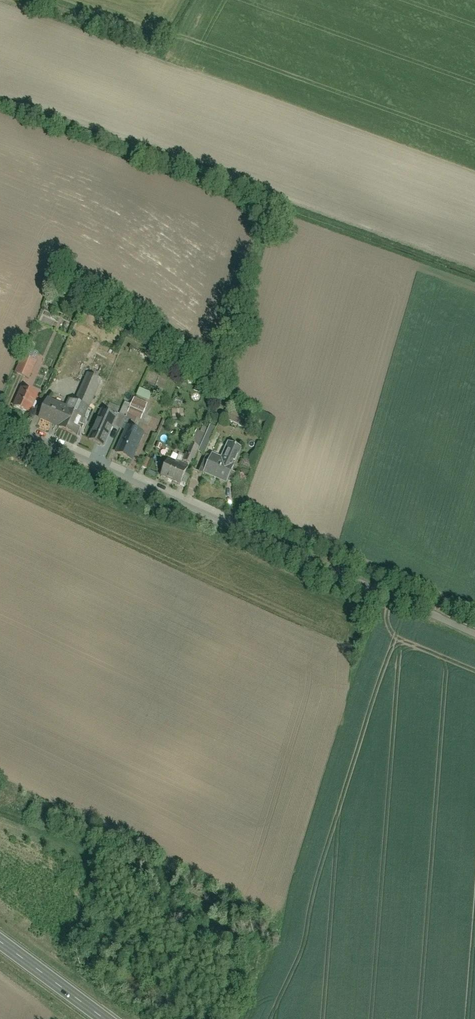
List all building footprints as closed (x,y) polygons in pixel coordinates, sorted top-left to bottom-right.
[(37,361),(24,355),(16,372),(29,379),(37,361)] [(90,406),(101,378),(88,372),(76,401),(88,406),(90,406)] [(38,394),(22,387),(14,406),(30,413),(38,394)] [(152,393),(140,388),(136,396),(149,401),(152,393)] [(67,405),(48,397),(40,416),(62,425),(61,427),(77,434),(88,406),(76,401),(69,398),(67,405)] [(135,397),(130,407),(144,413),(149,403),(135,397)] [(144,413),(130,407),(127,416),(141,422),(144,413)] [(256,419),(231,408),(226,419),(251,430),(256,419)] [(116,415),(102,409),(89,440),(104,446),(112,425),(116,415)] [(122,429),(127,417),(117,413),(116,415),(112,425),(122,429)] [(206,454),(218,426),(212,423),(207,433),(201,448),(199,451),(206,454)] [(143,431),(127,424),(115,452),(132,459),(143,431)] [(197,429),(191,443),(201,448),(207,433),(197,429)] [(222,456),(213,452),(204,473),(227,483),(228,480),(232,471),(242,447),(228,441),(222,456)] [(201,448),(191,443),(183,460),(193,464),(199,451),(201,448)] [(188,467),(168,459),(162,474),(181,482),(185,474),(188,467)] [(232,471),(228,480),(235,483),(239,474),(232,471)] [(188,485),(191,476),(185,474),(181,482),(188,485)]
